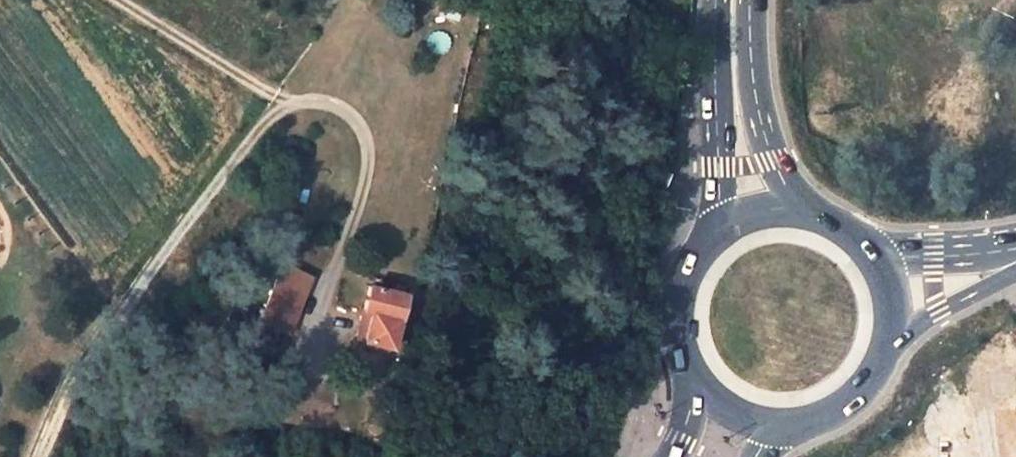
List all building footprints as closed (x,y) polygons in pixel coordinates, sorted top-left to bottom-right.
[(279,349),(289,299),(264,295),(259,319),(247,318),(246,327),(256,329),(254,344),(279,349)] [(382,364),(395,310),(357,301),(344,356),(382,364)]
